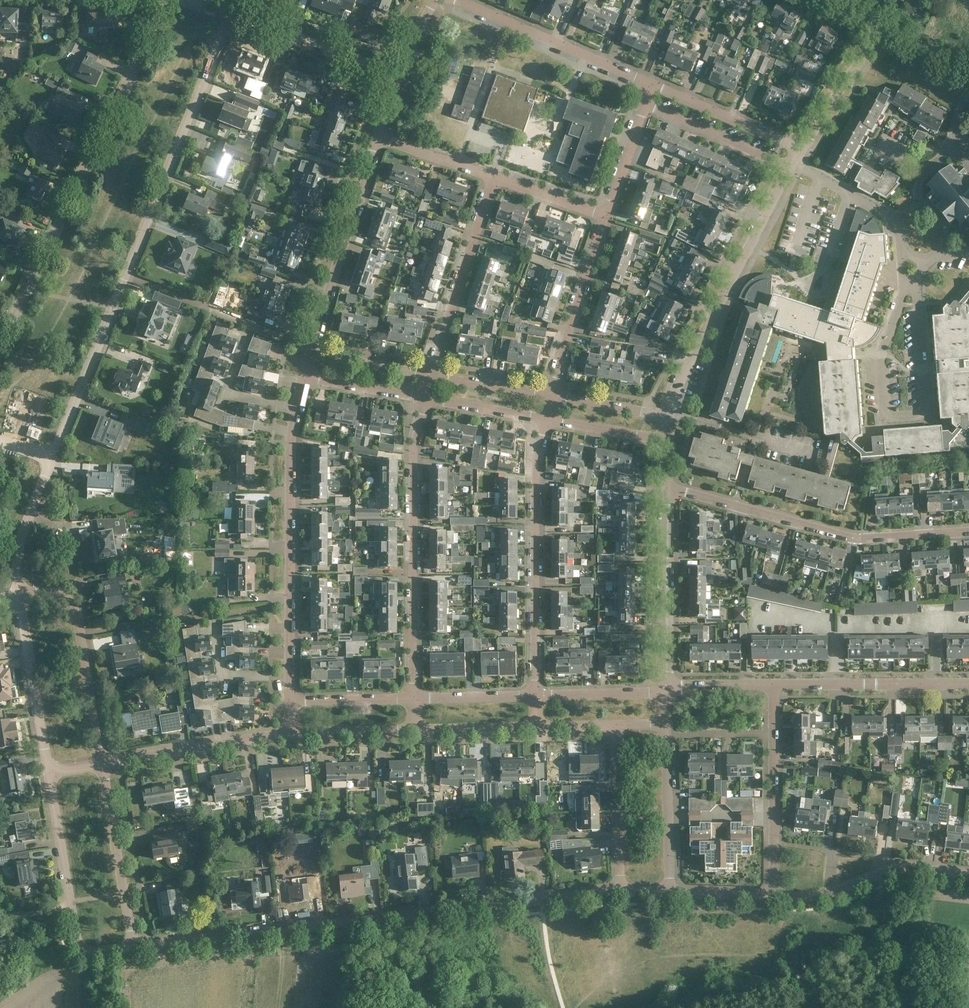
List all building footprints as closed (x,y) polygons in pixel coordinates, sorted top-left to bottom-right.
[(311,4),(324,9),(328,0),(313,0),(311,4)] [(324,9),(337,14),(340,7),(343,8),(343,9),(350,12),(355,0),(328,0),(324,9)] [(370,6),(368,6),(362,21),(372,25),(376,13),(376,12),(377,9),(386,13),(388,7),(386,6),(389,0),(372,0),(370,6)] [(567,4),(566,3),(567,0),(549,0),(547,6),(544,12),(559,19),(562,12),(563,13),(567,4)] [(629,7),(634,9),(638,0),(633,0),(629,7)] [(684,16),(690,20),(697,7),(691,3),(684,16)] [(771,16),(768,22),(774,26),(770,32),(775,35),(776,35),(780,26),(781,25),(790,8),(787,6),(786,8),(778,3),(778,5),(777,4),(774,10),(775,10),(771,16)] [(581,25),(593,30),(601,10),(588,4),(585,10),(587,11),(581,25)] [(601,10),(593,30),(605,35),(610,23),(614,25),(618,16),(616,13),(602,7),(601,10)] [(693,19),(699,23),(705,12),(699,8),(693,19)] [(776,35),(774,39),(778,41),(780,37),(781,38),(784,32),(791,35),(798,23),(799,24),(802,18),(801,18),(801,16),(794,12),(795,10),(790,8),(781,25),(780,26),(776,35)] [(12,14),(12,11),(0,10),(0,32),(16,33),(15,41),(30,42),(31,25),(17,25),(17,16),(14,16),(12,14)] [(676,13),(669,10),(669,11),(667,15),(664,22),(671,25),(676,13)] [(42,26),(42,33),(54,33),(54,27),(63,27),(63,12),(42,12),(42,26)] [(79,21),(78,37),(91,37),(96,37),(97,31),(107,31),(107,27),(116,28),(116,22),(117,22),(117,21),(121,22),(121,14),(87,13),(87,21),(79,21)] [(635,48),(644,28),(645,26),(634,21),(634,22),(630,20),(631,17),(625,14),(620,25),(626,28),(629,29),(623,43),(635,48)] [(836,38),(838,35),(823,26),(816,39),(814,37),(809,46),(819,51),(819,50),(827,55),(831,47),(833,44),(834,44),(837,38),(836,38)] [(734,38),(741,42),(747,30),(740,27),(734,38)] [(644,28),(635,48),(647,53),(653,39),(655,33),(644,28)] [(663,43),(661,47),(667,49),(668,48),(670,50),(665,61),(678,67),(685,50),(679,47),(679,45),(681,42),(672,38),(674,33),(672,32),(669,30),(663,43)] [(802,30),(795,42),(801,46),(808,34),(802,30)] [(714,43),(712,49),(719,53),(722,47),(726,36),(720,34),(716,43),(714,43)] [(757,50),(763,53),(766,54),(772,43),(763,38),(757,50)] [(72,40),(69,46),(76,50),(79,43),(72,40)] [(692,53),(685,50),(678,67),(691,72),(698,57),(700,58),(700,59),(706,61),(712,49),(706,46),(702,55),(699,54),(693,51),(692,53)] [(763,53),(757,50),(755,49),(747,68),(755,71),(761,56),(763,53)] [(74,74),(81,77),(82,73),(90,77),(89,81),(95,84),(103,68),(94,63),(97,57),(88,53),(82,65),(79,63),(74,74)] [(264,61),(245,53),(239,69),(258,77),(264,61)] [(805,58),(798,55),(794,63),(801,66),(805,58)] [(755,71),(764,75),(766,68),(771,71),(777,58),(772,56),(770,60),(761,56),(755,71)] [(722,86),(728,72),(730,67),(733,60),(726,57),(724,60),(717,57),(713,66),(716,67),(710,80),(711,81),(711,83),(716,85),(717,84),(722,86)] [(728,72),(722,86),(727,88),(727,90),(732,92),(733,90),(734,91),(740,77),(743,70),(737,67),(739,62),(733,60),(730,67),(728,72)] [(20,66),(6,61),(3,69),(17,74),(20,66)] [(454,104),(451,116),(468,122),(485,71),(474,67),(460,106),(454,104)] [(273,87),(292,94),(294,89),(300,74),(287,69),(284,76),(278,74),(274,84),(273,87)] [(805,71),(803,77),(803,78),(813,82),(816,76),(805,71)] [(306,96),(315,99),(319,89),(313,87),(314,86),(311,84),(313,77),(307,75),(306,77),(300,74),(294,89),(307,93),(306,96)] [(496,74),(481,118),(524,133),(539,89),(496,74)] [(256,81),(250,96),(260,100),(266,85),(256,81)] [(778,90),(773,88),(769,96),(766,94),(763,102),(766,103),(766,105),(777,109),(787,87),(789,83),(784,81),(782,86),(780,85),(778,90)] [(894,102),(901,106),(898,110),(903,113),(913,94),(909,92),(910,89),(903,85),(894,102)] [(76,125),(83,109),(72,103),(76,95),(59,87),(56,93),(58,94),(54,104),(53,103),(49,111),(76,125)] [(777,109),(790,115),(797,99),(797,98),(800,93),(787,87),(777,109)] [(333,102),(335,102),(330,118),(344,123),(347,116),(349,117),(351,111),(341,107),(342,105),(343,105),(347,93),(337,89),(333,102)] [(883,89),(876,102),(884,106),(892,92),(886,89),(885,90),(883,89)] [(247,113),(249,108),(256,110),(259,103),(236,94),(233,102),(234,102),(232,107),(224,104),(218,120),(222,122),(220,126),(229,130),(231,125),(241,130),(242,128),(246,130),(250,121),(245,119),(248,113),(247,113)] [(910,111),(917,115),(924,102),(925,102),(926,99),(919,95),(918,97),(913,94),(903,113),(907,115),(910,111)] [(884,106),(876,102),(869,97),(865,105),(867,106),(864,110),(883,121),(885,116),(881,114),(885,107),(884,106)] [(617,116),(572,101),(566,119),(571,121),(557,162),(574,168),(572,173),(590,180),(608,129),(609,129),(617,116)] [(924,102),(917,115),(915,119),(922,123),(919,127),(924,129),(934,111),(930,108),(931,106),(925,102),(924,102)] [(295,107),(289,104),(285,115),(291,118),(295,107)] [(859,114),(856,120),(855,121),(869,128),(872,130),(876,123),(880,125),(883,121),(864,110),(862,115),(859,114)] [(934,111),(924,129),(929,132),(931,128),(938,132),(948,115),(940,111),(939,113),(934,111)] [(325,116),(320,129),(326,131),(340,136),(344,123),(330,118),(325,116)] [(869,128),(855,121),(856,120),(852,118),(848,126),(851,127),(848,132),(866,142),(869,137),(865,135),(869,128)] [(45,141),(45,142),(38,156),(56,164),(63,150),(51,144),(57,133),(39,125),(36,131),(48,137),(46,141),(45,141)] [(320,129),(314,148),(317,149),(327,153),(329,147),(336,149),(340,136),(326,131),(320,129)] [(682,140),(660,130),(653,145),(655,146),(646,165),(657,170),(659,165),(662,167),(665,159),(662,158),(664,155),(674,159),(682,140)] [(922,144),(927,135),(918,130),(913,139),(922,144)] [(866,142),(848,132),(845,136),(843,135),(839,142),(856,151),(860,144),(864,146),(866,142)] [(677,167),(681,157),(690,161),(697,146),(687,142),(687,144),(682,141),(682,140),(674,159),(671,164),(677,167)] [(206,158),(201,170),(223,179),(233,155),(248,162),(253,151),(227,141),(226,143),(220,141),(213,157),(214,158),(213,161),(206,158)] [(856,151),(839,142),(835,149),(838,150),(835,154),(853,165),(856,160),(852,158),(856,151)] [(692,192),(695,194),(697,195),(714,156),(709,153),(709,152),(697,146),(690,161),(697,164),(694,171),(700,174),(697,179),(687,175),(684,182),(694,187),(692,192)] [(262,148),(260,154),(268,157),(270,151),(262,148)] [(271,150),(268,157),(273,159),(277,157),(279,153),(279,152),(279,151),(274,149),(273,150),(271,150)] [(853,165),(835,154),(832,159),(830,158),(826,165),(843,174),(847,167),(851,169),(853,165)] [(720,182),(723,175),(730,161),(721,157),(720,158),(714,156),(697,195),(710,200),(715,187),(708,185),(711,178),(720,182)] [(299,185),(302,186),(321,193),(325,179),(320,177),(323,168),(301,161),(298,171),(303,173),(299,185)] [(720,182),(715,195),(725,199),(735,204),(744,184),(745,185),(752,170),(751,170),(751,171),(745,169),(746,168),(733,162),(733,163),(730,162),(730,161),(723,175),(728,178),(725,184),(720,182)] [(400,186),(406,168),(394,164),(393,168),(391,167),(386,181),(400,186)] [(32,170),(21,165),(18,171),(28,177),(32,170)] [(940,212),(938,213),(939,214),(941,213),(946,219),(944,220),(945,221),(947,220),(951,226),(952,225),(951,224),(956,219),(960,224),(959,225),(960,226),(966,221),(966,222),(967,221),(968,224),(968,175),(962,166),(956,171),(952,167),(953,166),(953,165),(945,171),(941,167),(940,167),(944,172),(935,179),(931,175),(930,176),(934,180),(926,187),(927,188),(929,187),(932,191),(927,196),(940,212)] [(406,168),(400,186),(412,190),(413,187),(416,188),(414,194),(420,196),(425,181),(416,178),(418,173),(406,168)] [(875,192),(874,191),(881,179),(862,168),(855,181),(856,181),(859,177),(861,178),(859,188),(871,195),(875,192)] [(874,191),(875,192),(881,195),(882,191),(889,195),(899,185),(897,183),(900,178),(886,170),(881,179),(874,191)] [(26,195),(39,201),(46,185),(31,177),(27,184),(31,185),(26,195)] [(448,200),(453,184),(441,180),(436,194),(443,197),(442,198),(448,200)] [(641,180),(637,192),(651,197),(655,185),(641,180)] [(659,191),(672,195),(675,185),(663,181),(659,191)] [(694,187),(684,182),(682,188),(692,192),(694,187)] [(465,208),(469,197),(463,195),(466,189),(453,184),(448,200),(447,202),(465,208)] [(319,199),(321,193),(302,186),(297,202),(294,201),(290,214),(306,219),(311,204),(319,206),(321,200),(319,199)] [(222,187),(221,192),(231,196),(233,192),(222,187)] [(257,190),(253,199),(261,202),(264,193),(257,190)] [(192,196),(188,195),(184,206),(191,209),(190,211),(197,214),(198,212),(205,214),(208,206),(220,211),(225,197),(213,192),(210,199),(205,197),(203,201),(196,198),(196,197),(193,195),(192,196)] [(651,197),(637,192),(633,204),(647,209),(651,197)] [(394,197),(382,193),(380,199),(392,203),(394,197)] [(710,200),(697,195),(695,194),(692,200),(707,207),(710,200)] [(417,212),(424,215),(429,202),(422,200),(417,212)] [(827,208),(834,210),(836,203),(830,201),(827,208)] [(505,220),(511,222),(516,206),(503,202),(496,223),(503,225),(505,220)] [(248,213),(246,220),(252,221),(254,215),(262,217),(265,209),(250,204),(248,213)] [(633,204),(629,216),(648,223),(653,211),(647,209),(633,204)] [(22,215),(0,205),(0,215),(2,215),(0,219),(0,238),(6,241),(5,242),(11,245),(12,243),(17,246),(21,237),(20,236),(23,230),(14,226),(16,222),(18,223),(22,215)] [(511,222),(510,225),(517,227),(517,226),(523,228),(519,241),(526,244),(533,223),(526,221),(529,211),(523,209),(524,207),(518,205),(518,207),(516,206),(511,222)] [(403,215),(415,219),(417,213),(405,208),(403,215)] [(376,209),(372,222),(387,227),(389,221),(394,223),(396,216),(398,213),(393,211),(391,214),(376,209)] [(711,221),(724,227),(729,216),(717,210),(711,221)] [(761,361),(770,364),(778,340),(767,337),(766,336),(767,331),(773,333),(771,336),(822,353),(824,353),(824,361),(817,361),(823,434),(838,433),(838,441),(838,442),(839,443),(839,444),(840,445),(841,446),(842,446),(843,446),(844,446),(845,446),(846,446),(847,445),(850,441),(853,443),(858,437),(862,437),(856,360),(854,361),(853,350),(855,350),(855,347),(857,347),(859,346),(861,346),(863,345),(865,344),(866,344),(868,343),(870,341),(871,340),(873,339),(874,337),(875,336),(877,333),(878,332),(879,330),(879,328),(882,329),(882,328),(863,322),(879,272),(879,271),(882,262),(887,262),(885,236),(881,236),(881,234),(881,233),(880,231),(879,229),(879,227),(878,225),(877,224),(876,222),(875,220),(873,219),(872,218),(871,216),(868,215),(867,214),(865,213),(858,234),(860,235),(854,253),(844,250),(841,260),(851,263),(835,312),(826,309),(825,313),(774,296),(771,295),(772,275),(771,275),(769,275),(767,276),(766,276),(764,276),(763,277),(759,278),(758,278),(756,279),(755,280),(754,281),(752,282),(751,283),(748,285),(747,287),(746,288),(745,289),(744,291),(743,293),(742,295),(741,297),(741,298),(740,298),(740,299),(749,301),(747,308),(711,417),(724,421),(725,417),(741,422),(761,361)] [(459,219),(443,214),(441,220),(457,226),(459,219)] [(718,239),(724,227),(711,221),(704,218),(698,215),(696,219),(702,222),(702,223),(708,226),(705,232),(718,239)] [(538,220),(534,234),(541,236),(541,237),(549,240),(551,236),(557,239),(563,222),(550,218),(548,224),(538,220)] [(445,242),(450,227),(443,224),(442,225),(426,220),(424,226),(440,231),(438,240),(437,240),(433,252),(447,257),(451,244),(445,242)] [(286,221),(280,237),(286,239),(303,244),(308,231),(299,228),(300,226),(286,221)] [(387,227),(372,222),(367,235),(382,240),(387,227)] [(576,227),(563,222),(557,239),(564,241),(563,244),(569,246),(565,256),(560,254),(557,261),(570,265),(581,234),(575,232),(576,227)] [(657,225),(655,232),(667,236),(669,229),(657,225)] [(620,244),(633,248),(639,250),(641,244),(645,243),(646,240),(652,242),(654,235),(639,230),(637,236),(624,232),(620,244)] [(700,244),(712,250),(718,239),(705,232),(700,230),(695,239),(679,231),(675,238),(697,250),(700,244)] [(506,236),(493,231),(491,238),(504,242),(506,236)] [(407,242),(409,236),(402,233),(400,239),(407,242)] [(666,239),(654,235),(652,242),(664,246),(666,239)] [(169,243),(164,256),(169,258),(167,262),(175,265),(173,268),(185,273),(196,246),(177,238),(174,245),(169,243)] [(282,251),(299,257),(303,244),(286,239),(282,251)] [(529,240),(526,250),(534,253),(537,243),(529,240)] [(220,241),(216,251),(229,256),(233,246),(220,241)] [(620,244),(616,255),(629,260),(634,261),(636,254),(632,253),(633,248),(620,244)] [(388,252),(402,257),(404,250),(390,246),(388,252)] [(515,256),(517,250),(505,246),(503,252),(515,256)] [(682,263),(682,264),(700,273),(706,261),(705,261),(707,257),(692,249),(690,253),(688,252),(682,263)] [(361,253),(356,268),(371,273),(375,260),(382,262),(383,261),(391,263),(393,257),(385,254),(373,250),(371,256),(361,253)] [(295,270),(299,257),(282,251),(280,258),(274,256),(272,262),(295,270)] [(447,257),(433,252),(429,264),(443,269),(447,257)] [(262,266),(264,259),(250,254),(247,261),(262,266)] [(532,255),(530,261),(542,265),(544,259),(532,255)] [(612,267),(625,272),(629,260),(616,255),(612,267)] [(480,270),(496,275),(501,277),(508,279),(510,274),(497,270),(500,263),(484,258),(480,270)] [(700,273),(682,264),(682,263),(676,260),(674,264),(679,267),(679,268),(685,271),(682,277),(694,284),(700,273)] [(423,270),(413,267),(412,272),(414,273),(439,281),(443,269),(429,264),(425,263),(423,270)] [(263,267),(260,274),(274,278),(276,272),(263,267)] [(621,284),(624,277),(630,279),(632,274),(625,272),(612,267),(608,279),(621,284)] [(367,286),(371,273),(356,268),(351,283),(361,287),(359,293),(371,297),(373,289),(367,286)] [(492,287),(496,275),(480,270),(476,282),(492,287)] [(552,270),(550,277),(544,275),(542,281),(564,288),(568,276),(552,270)] [(675,281),(672,287),(689,295),(694,284),(682,277),(681,277),(670,271),(668,275),(673,278),(673,280),(675,281)] [(412,278),(424,282),(421,289),(419,288),(416,299),(429,304),(433,292),(435,293),(439,281),(414,273),(412,278)] [(653,277),(650,283),(651,283),(663,289),(667,291),(670,285),(661,281),(653,277)] [(542,281),(536,278),(534,284),(539,285),(537,292),(544,294),(560,300),(564,288),(542,281)] [(502,298),(495,296),(495,295),(490,293),(492,287),(476,282),(472,294),(500,303),(502,298)] [(651,283),(648,289),(660,296),(663,289),(651,283)] [(284,302),(289,289),(273,284),(271,291),(262,288),(260,294),(284,302)] [(627,292),(644,298),(646,291),(629,286),(627,292)] [(407,293),(391,290),(388,300),(394,302),(406,304),(407,293)] [(155,292),(152,299),(178,309),(181,303),(155,292)] [(863,452),(861,454),(861,458),(861,462),(883,461),(883,456),(950,451),(950,444),(964,429),(965,430),(965,431),(966,431),(966,430),(967,429),(968,430),(968,306),(968,305),(968,292),(959,304),(958,303),(957,303),(956,303),(955,303),(954,303),(954,304),(951,308),(948,306),(945,310),(941,310),(941,317),(934,318),(938,362),(939,361),(940,374),(940,375),(939,375),(942,419),(949,418),(950,425),(954,425),(958,429),(952,435),(949,431),(943,431),(942,427),(884,432),(884,437),(873,438),(873,445),(865,446),(861,450),(863,452)] [(603,293),(599,305),(613,309),(619,312),(623,299),(617,297),(603,293)] [(266,301),(263,308),(262,308),(260,314),(272,318),(274,312),(280,315),(284,302),(260,294),(258,299),(266,301)] [(500,303),(472,294),(468,306),(484,311),(486,304),(492,307),(493,305),(499,307),(500,303)] [(542,300),(537,298),(536,299),(530,297),(529,303),(540,306),(556,312),(560,300),(544,294),(542,300)] [(358,297),(346,295),(345,301),(357,303),(358,297)] [(683,306),(662,296),(660,300),(663,302),(659,308),(664,311),(677,318),(683,306)] [(385,313),(392,315),(394,302),(388,300),(385,313)] [(140,321),(136,332),(150,337),(154,327),(159,329),(163,320),(161,319),(165,309),(148,303),(144,313),(141,312),(140,315),(138,320),(140,321)] [(613,309),(599,305),(595,317),(609,321),(613,309)] [(551,324),(556,312),(540,306),(536,318),(551,324)] [(427,309),(414,307),(413,313),(425,315),(427,309)] [(246,316),(259,322),(262,315),(249,310),(246,316)] [(664,311),(658,322),(671,329),(677,318),(664,311)] [(352,334),(355,316),(342,314),(340,324),(339,324),(338,329),(339,330),(339,331),(352,334)] [(641,314),(638,320),(643,322),(644,320),(651,323),(647,331),(645,334),(648,336),(657,340),(659,337),(665,340),(671,329),(658,322),(647,316),(642,314),(641,314)] [(475,331),(477,317),(465,315),(463,323),(472,324),(471,331),(475,331)] [(355,316),(352,334),(365,336),(367,329),(375,331),(377,321),(368,319),(355,316)] [(509,323),(522,325),(523,318),(510,316),(509,323)] [(614,323),(609,321),(595,317),(591,329),(605,333),(607,328),(612,330),(613,327),(614,323)] [(201,331),(204,322),(196,319),(194,322),(193,321),(191,324),(192,328),(194,330),(197,332),(198,330),(201,331)] [(491,320),(489,333),(496,334),(498,321),(491,320)] [(208,345),(222,350),(221,350),(231,354),(236,340),(226,337),(230,327),(217,322),(208,345)] [(387,340),(400,342),(403,326),(390,324),(387,340)] [(416,328),(403,326),(400,342),(413,344),(416,328)] [(547,330),(529,327),(528,333),(545,336),(547,330)] [(461,336),(458,352),(471,354),(474,338),(475,331),(471,331),(469,337),(461,336)] [(648,338),(631,335),(630,342),(647,345),(648,338)] [(264,370),(266,371),(269,357),(266,356),(267,351),(269,351),(271,344),(252,337),(247,350),(255,353),(252,367),(264,370)] [(474,338),(471,354),(484,356),(485,350),(491,351),(494,339),(486,338),(486,340),(474,338)] [(503,338),(500,354),(509,355),(508,361),(523,363),(523,359),(525,348),(526,344),(518,343),(512,342),(512,340),(503,338)] [(598,376),(601,361),(605,341),(592,339),(591,346),(599,347),(598,354),(590,353),(587,367),(585,367),(584,373),(586,373),(586,374),(598,376)] [(223,376),(228,362),(218,359),(221,350),(222,350),(208,345),(200,367),(213,372),(223,376)] [(624,365),(621,380),(622,380),(621,382),(627,383),(628,381),(639,384),(642,369),(636,367),(638,354),(654,357),(655,349),(635,345),(632,362),(625,360),(624,365)] [(523,363),(537,366),(540,350),(539,350),(540,347),(534,346),(533,349),(525,348),(523,363)] [(609,358),(606,362),(601,361),(598,376),(610,378),(612,363),(615,350),(610,349),(609,358)] [(622,351),(619,364),(612,363),(610,378),(621,380),(624,365),(625,360),(626,352),(622,351)] [(113,383),(114,383),(112,390),(121,393),(123,387),(135,392),(142,375),(141,375),(143,370),(148,372),(151,364),(140,360),(134,375),(119,369),(113,383)] [(161,361),(159,368),(169,371),(171,365),(161,361)] [(252,367),(242,365),(238,376),(245,378),(242,391),(261,394),(264,380),(262,380),(264,370),(252,367)] [(201,394),(201,393),(214,398),(219,385),(210,381),(213,372),(200,367),(191,390),(201,394)] [(201,393),(201,394),(196,406),(197,407),(193,416),(219,426),(224,412),(211,407),(214,398),(201,393)] [(240,402),(235,416),(224,412),(219,426),(220,426),(252,430),(254,420),(256,420),(259,406),(240,402)] [(332,424),(333,422),(340,423),(343,405),(330,403),(328,411),(324,410),(324,409),(317,408),(315,421),(326,423),(332,424)] [(343,405),(340,423),(347,424),(347,427),(353,428),(356,428),(354,438),(361,439),(361,437),(363,426),(364,421),(355,420),(357,407),(351,406),(344,405),(343,405)] [(147,420),(124,410),(119,423),(100,416),(100,418),(94,432),(91,440),(117,450),(117,451),(127,427),(142,433),(147,420)] [(369,427),(369,431),(380,432),(381,427),(382,427),(384,412),(372,410),(369,425),(369,427)] [(380,432),(380,433),(386,434),(393,435),(394,429),(396,414),(389,413),(384,412),(382,427),(381,427),(380,432)] [(439,422),(436,438),(449,440),(452,424),(439,422)] [(452,424),(449,440),(449,443),(461,445),(464,426),(452,424)] [(475,444),(477,428),(464,426),(461,445),(474,448),(471,465),(478,466),(481,445),(475,444)] [(487,450),(501,452),(501,449),(504,433),(491,431),(488,446),(481,445),(478,466),(484,468),(487,450)] [(501,449),(501,452),(515,455),(516,444),(515,444),(517,435),(504,433),(501,449)] [(731,475),(738,477),(741,463),(753,466),(749,480),(756,482),(754,488),(760,489),(762,488),(767,489),(767,491),(774,493),(775,487),(781,489),(788,490),(786,496),(792,498),(794,497),(799,498),(799,500),(805,502),(807,496),(813,497),(819,499),(818,505),(824,507),(825,506),(830,507),(831,509),(837,511),(839,505),(845,506),(851,487),(844,485),(845,482),(744,454),(748,440),(729,435),(728,441),(704,434),(702,441),(696,439),(694,445),(695,447),(695,449),(694,452),(692,452),(690,458),(696,460),(695,467),(720,474),(719,478),(729,481),(731,475)] [(337,449),(351,452),(352,444),(338,442),(337,449)] [(378,449),(392,452),(394,445),(379,443),(378,449)] [(557,458),(556,464),(568,466),(568,465),(569,460),(572,445),(560,443),(557,458)] [(352,452),(376,456),(377,449),(354,445),(352,452)] [(569,460),(568,465),(581,467),(581,465),(584,466),(586,456),(582,455),(584,447),(572,445),(569,460)] [(326,455),(326,447),(311,447),(311,461),(338,461),(338,456),(332,455),(326,455)] [(606,471),(607,467),(610,452),(598,449),(595,464),(588,462),(587,467),(584,485),(591,486),(594,469),(606,471)] [(445,459),(446,452),(434,450),(433,457),(445,459)] [(238,457),(238,465),(238,466),(252,466),(252,464),(254,464),(254,458),(252,458),(252,451),(236,451),(236,457),(238,457)] [(615,485),(616,482),(618,473),(621,454),(610,452),(607,467),(613,468),(610,484),(615,485)] [(631,465),(633,456),(621,454),(618,473),(633,475),(635,466),(631,465)] [(389,458),(385,458),(385,460),(380,460),(380,473),(396,473),(396,460),(389,460),(389,458)] [(332,465),(338,466),(338,461),(311,461),(311,473),(326,473),(326,467),(332,467),(332,465)] [(89,472),(87,489),(112,491),(112,488),(123,489),(123,480),(132,481),(133,465),(107,463),(106,474),(95,474),(96,472),(89,472)] [(513,473),(514,466),(499,463),(498,470),(513,473)] [(251,481),(252,481),(252,466),(238,466),(238,465),(236,465),(236,481),(246,481),(246,482),(251,482),(251,481)] [(584,485),(587,467),(581,465),(578,484),(584,485)] [(459,473),(473,475),(473,468),(461,466),(459,473)] [(447,475),(447,468),(431,468),(431,481),(460,481),(460,476),(454,476),(454,475),(447,475)] [(338,486),(338,481),(334,481),(334,479),(326,479),(326,473),(311,473),(311,486),(338,486)] [(374,473),(374,485),(380,485),(396,485),(396,473),(380,473),(374,473)] [(565,475),(554,474),(553,480),(564,482),(565,475)] [(878,492),(879,479),(870,478),(869,491),(878,492)] [(518,480),(501,480),(501,493),(518,493),(518,480)] [(431,481),(431,494),(447,494),(453,494),(453,486),(460,486),(460,481),(431,481)] [(212,491),(237,491),(237,485),(227,485),(227,482),(213,482),(212,491)] [(634,485),(621,483),(620,489),(633,492),(634,485)] [(374,485),(374,497),(380,498),(396,498),(396,485),(380,485),(374,485)] [(576,502),(576,489),(570,489),(570,485),(560,485),(560,489),(553,489),(553,501),(576,502)] [(311,499),(326,499),(326,491),(338,491),(338,486),(311,486),(311,499)] [(597,502),(610,502),(610,490),(597,490),(597,493),(597,502)] [(927,492),(928,497),(927,497),(928,512),(930,512),(930,514),(936,514),(936,512),(941,511),(940,491),(927,492)] [(953,510),(952,495),(952,491),(940,491),(941,511),(953,510)] [(518,506),(518,493),(501,493),(501,506),(518,506)] [(447,494),(431,494),(431,506),(447,506),(447,494)] [(905,494),(900,494),(900,498),(901,514),(914,513),(913,498),(905,498),(905,494)] [(952,495),(953,510),(966,510),(965,494),(952,495)] [(883,500),(876,500),(877,515),(878,517),(884,517),(884,515),(889,515),(888,499),(888,495),(883,495),(883,500)] [(381,510),(396,510),(396,498),(380,498),(380,510),(381,510)] [(888,499),(889,515),(901,514),(900,498),(888,499)] [(574,514),(574,506),(581,506),(581,502),(576,502),(553,501),(553,514),(574,514)] [(231,502),(231,507),(234,507),(234,512),(231,514),(231,521),(236,521),(253,521),(253,507),(246,507),(246,502),(234,502),(231,502)] [(614,503),(614,508),(616,510),(620,510),(620,517),(635,517),(635,504),(633,504),(633,502),(621,502),(614,502),(614,503)] [(431,506),(431,519),(447,519),(447,511),(454,511),(454,506),(453,506),(447,506),(431,506)] [(518,506),(501,506),(497,506),(497,511),(501,511),(501,518),(518,518),(518,506)] [(312,513),(311,527),(326,527),(331,527),(339,527),(339,522),(332,521),(331,521),(331,513),(312,513)] [(574,518),(581,518),(581,514),(574,514),(553,514),(553,526),(574,526),(574,518)] [(691,514),(691,527),(708,527),(714,527),(714,523),(714,522),(708,522),(706,522),(706,514),(691,514)] [(608,522),(614,522),(614,523),(620,523),(620,529),(635,529),(635,517),(620,517),(608,517),(608,522)] [(115,556),(112,535),(117,535),(116,533),(124,532),(124,528),(126,528),(124,518),(97,519),(99,533),(93,534),(98,559),(115,556)] [(229,521),(229,534),(234,534),(234,539),(246,539),(246,534),(253,534),(253,521),(236,521),(231,521),(229,521)] [(384,521),(367,521),(367,526),(373,526),(373,529),(374,529),(374,542),(379,542),(396,542),(396,529),(384,529),(384,521)] [(454,531),(431,531),(431,544),(454,544),(454,532),(474,532),(474,525),(454,525),(454,531)] [(743,542),(756,545),(760,531),(761,529),(759,529),(759,527),(753,525),(752,527),(748,526),(745,526),(743,533),(746,534),(743,542)] [(311,527),(311,540),(326,540),(326,527),(311,527)] [(501,543),(518,543),(518,530),(512,530),(512,527),(498,527),(498,530),(495,530),(495,543),(501,543)] [(706,532),(708,532),(708,527),(691,527),(691,539),(706,539),(706,532)] [(604,529),(604,533),(614,533),(614,535),(620,535),(620,541),(635,541),(635,529),(620,529),(608,529),(604,529)] [(772,534),(760,531),(756,545),(768,548),(772,534)] [(779,556),(784,537),(772,534),(768,548),(766,556),(771,558),(772,554),(779,556)] [(715,539),(706,539),(691,539),(691,552),(697,552),(697,558),(706,558),(706,552),(710,552),(710,545),(715,545),(715,539)] [(331,548),(331,546),(326,546),(326,540),(311,540),(311,552),(338,553),(338,548),(331,548)] [(214,549),(228,549),(228,541),(214,541),(214,549)] [(574,553),(574,541),(553,541),(553,553),(574,553)] [(620,541),(620,554),(635,554),(635,541),(620,541)] [(806,559),(810,544),(798,541),(794,556),(806,559)] [(379,542),(379,547),(379,554),(396,554),(396,542),(379,542)] [(518,555),(518,543),(501,543),(501,555),(518,555)] [(431,544),(431,556),(446,556),(446,549),(447,549),(464,549),(464,544),(458,544),(454,544),(446,544),(431,544)] [(818,562),(822,548),(810,544),(806,559),(804,565),(816,568),(818,562)] [(834,551),(822,548),(818,562),(830,566),(834,551)] [(228,549),(214,549),(214,557),(228,557),(228,549)] [(834,551),(830,566),(842,569),(847,553),(834,549),(834,551)] [(950,567),(949,551),(937,552),(938,568),(938,576),(944,576),(944,573),(950,572),(950,567)] [(311,566),(326,566),(331,566),(331,558),(334,559),(334,557),(338,557),(338,553),(311,552),(311,566)] [(938,568),(937,552),(925,553),(926,569),(938,568)] [(553,553),(553,566),(568,566),(568,559),(574,559),(574,558),(581,558),(584,558),(584,554),(581,554),(581,553),(574,553),(553,553)] [(925,553),(912,554),(914,577),(926,576),(926,569),(925,553)] [(379,554),(379,567),(396,567),(396,554),(379,554)] [(598,562),(615,562),(615,554),(599,554),(598,562)] [(495,563),(495,568),(501,568),(517,568),(518,555),(501,555),(495,555),(495,563)] [(871,572),(875,572),(874,556),(869,557),(869,555),(863,555),(863,557),(862,557),(862,566),(856,565),(854,578),(869,581),(871,572)] [(893,571),(900,570),(899,555),(887,556),(887,571),(888,577),(893,577),(893,571)] [(431,556),(431,569),(446,569),(446,563),(447,563),(447,556),(446,556),(431,556)] [(887,556),(874,556),(875,572),(887,571),(887,556)] [(234,560),(224,559),(224,578),(228,578),(233,578),(236,578),(253,578),(253,564),(246,564),(246,560),(234,560)] [(691,567),(691,580),(706,580),(707,580),(713,580),(720,580),(720,575),(713,575),(713,574),(711,574),(711,567),(712,567),(712,561),(700,561),(700,567),(691,567)] [(568,578),(568,577),(574,577),(574,570),(580,570),(580,566),(568,566),(553,566),(553,578),(568,578)] [(501,581),(517,581),(517,568),(501,568),(501,581)] [(739,582),(747,581),(746,568),(739,569),(739,582)] [(635,573),(620,573),(620,582),(606,582),(606,586),(613,586),(620,586),(635,586),(635,573)] [(126,583),(124,574),(101,578),(106,609),(122,607),(123,610),(130,609),(128,598),(121,599),(119,584),(126,583)] [(773,574),(770,586),(774,587),(776,587),(779,576),(773,574)] [(470,576),(459,576),(459,584),(472,584),(472,578),(470,578),(470,576)] [(782,576),(779,588),(784,590),(785,590),(788,578),(782,576)] [(233,578),(228,578),(228,596),(246,596),(246,592),(253,592),(253,578),(236,578),(233,578)] [(326,587),(326,580),(311,580),(311,593),(338,593),(338,588),(332,588),(332,587),(326,587)] [(691,580),(691,592),(706,592),(706,585),(707,585),(707,580),(706,580),(691,580)] [(431,582),(431,595),(447,595),(451,595),(451,590),(447,590),(447,582),(431,582)] [(373,583),(373,595),(395,596),(395,583),(373,583)] [(620,599),(635,599),(635,586),(620,586),(620,599)] [(754,598),(756,587),(750,586),(748,597),(754,598)] [(907,586),(908,590),(908,602),(911,602),(916,602),(915,586),(907,586)] [(760,599),(762,588),(756,587),(754,598),(760,599)] [(835,599),(834,604),(841,606),(842,601),(845,588),(838,587),(835,599)] [(766,601),(768,590),(762,588),(760,599),(766,601)] [(848,589),(846,600),(852,601),(854,591),(848,589)] [(772,602),(774,591),(768,590),(766,601),(772,602)] [(778,603),(780,592),(774,591),(772,602),(778,603)] [(691,592),(691,605),(713,605),(718,605),(719,605),(719,600),(713,600),(713,599),(706,599),(706,592),(691,592)] [(784,605),(787,594),(780,592),(778,603),(784,605)] [(329,598),(338,598),(338,593),(311,593),(311,606),(326,606),(329,606),(329,598)] [(497,598),(501,598),(501,605),(517,605),(517,593),(497,593),(497,598)] [(567,593),(553,593),(553,605),(567,605),(567,593)] [(790,606),(793,595),(787,594),(784,605),(790,606)] [(395,596),(373,595),(366,595),(366,600),(379,600),(379,608),(395,608),(395,596)] [(431,595),(431,607),(447,608),(447,595),(431,595)] [(796,607),(799,596),(793,595),(790,606),(796,607)] [(803,608),(805,597),(799,596),(796,607),(803,608)] [(809,610),(811,599),(805,597),(803,608),(809,610)] [(616,599),(616,611),(620,611),(635,611),(635,599),(620,599),(616,599)] [(815,611),(817,600),(811,599),(809,610),(815,611)] [(821,612),(823,601),(817,600),(815,611),(821,612)] [(171,605),(173,616),(180,615),(179,604),(171,605)] [(517,618),(517,605),(501,605),(501,618),(517,618)] [(553,605),(553,617),(573,618),(573,610),(580,610),(584,610),(584,605),(580,605),(567,605),(553,605)] [(691,605),(691,617),(706,617),(706,623),(722,623),(722,616),(712,616),(712,610),(718,610),(719,610),(719,605),(718,605),(713,605),(691,605)] [(311,606),(311,619),(326,619),(331,619),(331,614),(330,614),(330,606),(329,606),(326,606),(311,606)] [(447,608),(431,607),(431,620),(447,620),(447,608)] [(395,620),(395,608),(379,608),(379,620),(395,620)] [(615,617),(620,617),(620,624),(635,624),(635,611),(620,611),(612,611),(606,611),(606,615),(615,615),(615,617)] [(553,617),(553,630),(567,630),(573,630),(573,624),(573,622),(580,622),(580,618),(573,618),(553,617)] [(501,618),(501,631),(517,631),(517,618),(501,618)] [(311,619),(311,632),(326,632),(332,632),(332,624),(338,624),(338,623),(342,623),(342,619),(338,619),(331,619),(326,619),(311,619)] [(379,620),(379,633),(395,633),(395,620),(379,620)] [(431,620),(431,633),(447,633),(447,626),(453,626),(453,620),(447,620),(431,620)] [(250,647),(253,647),(253,633),(245,633),(245,621),(222,624),(222,637),(232,637),(232,646),(232,647),(250,647)] [(704,639),(704,632),(704,625),(691,625),(691,634),(698,634),(698,645),(691,645),(691,646),(689,646),(689,652),(691,652),(691,660),(704,660),(704,645),(704,639)] [(200,651),(210,650),(208,636),(198,637),(196,627),(182,629),(186,653),(200,651)] [(141,641),(139,629),(121,632),(123,646),(112,648),(116,668),(117,668),(118,677),(130,675),(128,666),(139,664),(136,642),(141,641)] [(923,635),(923,638),(909,638),(909,656),(909,659),(918,659),(918,656),(924,656),(924,648),(928,648),(928,635),(923,635)] [(858,659),(858,656),(864,656),(863,639),(849,639),(849,636),(845,636),(845,648),(849,648),(849,659),(858,659)] [(963,656),(963,639),(948,639),(948,636),(944,636),(944,648),(948,648),(948,656),(954,656),(954,659),(963,659),(963,656)] [(464,638),(465,651),(473,651),(473,638),(464,638)] [(473,651),(482,651),(482,644),(482,638),(474,638),(473,638),(473,651)] [(888,659),(888,656),(894,656),(894,638),(879,639),(880,656),(880,659),(888,659)] [(903,659),(903,656),(909,656),(909,638),(894,638),(894,656),(894,659),(903,659)] [(769,659),(769,656),(769,639),(753,639),(753,657),(759,657),(759,659),(769,659)] [(784,659),(784,656),(784,639),(769,639),(769,656),(774,656),(774,659),(784,659)] [(799,659),(799,656),(799,639),(784,639),(784,656),(789,656),(789,659),(799,659)] [(813,659),(813,656),(813,639),(799,639),(799,656),(804,656),(804,659),(813,659)] [(828,659),(828,639),(813,639),(813,656),(819,656),(819,659),(828,659)] [(873,659),(873,656),(880,656),(879,639),(863,639),(864,656),(864,659),(873,659)] [(728,645),(729,660),(741,660),(741,640),(729,640),(729,645),(728,645)] [(364,646),(364,641),(351,641),(352,654),(358,654),(358,647),(364,646)] [(704,660),(716,660),(716,645),(704,645),(704,660)] [(729,660),(728,645),(716,645),(716,660),(729,660)] [(232,646),(226,646),(226,660),(235,660),(235,668),(253,668),(253,654),(250,654),(250,647),(232,647),(232,646)] [(582,667),(595,667),(594,649),(569,650),(570,658),(570,674),(582,673),(582,667)] [(621,672),(634,672),(634,654),(635,654),(635,649),(626,650),(626,653),(620,653),(620,657),(621,672)] [(204,675),(213,673),(211,659),(201,661),(200,651),(186,653),(189,677),(204,674),(204,675)] [(607,673),(621,672),(620,657),(607,658),(607,651),(599,651),(600,665),(607,665),(607,673)] [(499,652),(482,653),(482,676),(500,676),(499,652)] [(499,652),(500,676),(517,675),(516,652),(499,652)] [(466,677),(465,653),(448,654),(449,677),(466,677)] [(431,654),(431,677),(449,677),(448,654),(431,654)] [(557,664),(552,664),(553,673),(558,673),(558,674),(570,674),(570,658),(569,654),(564,654),(564,658),(557,659),(557,664)] [(326,679),(327,679),(327,661),(319,661),(319,657),(311,658),(311,662),(311,674),(314,674),(314,680),(321,679),(321,682),(325,681),(326,679)] [(327,657),(327,661),(327,679),(340,679),(340,673),(343,673),(342,657),(327,657)] [(365,673),(365,678),(379,678),(378,660),(362,660),(363,673),(365,673)] [(394,673),(394,660),(378,660),(379,678),(392,678),(392,673),(394,673)] [(8,670),(0,671),(0,698),(1,698),(1,699),(11,698),(8,679),(10,679),(8,670)] [(193,700),(215,697),(217,697),(215,683),(205,684),(204,675),(204,674),(189,677),(193,700)] [(232,698),(220,700),(221,706),(227,705),(227,706),(250,706),(250,697),(253,697),(253,682),(239,682),(239,694),(232,694),(232,698)] [(193,700),(195,713),(189,714),(191,727),(197,726),(198,728),(212,725),(211,723),(218,722),(215,701),(215,697),(193,700)] [(253,720),(253,706),(250,706),(227,706),(227,705),(221,706),(220,700),(215,701),(218,722),(234,720),(234,719),(239,718),(239,720),(253,720)] [(178,713),(158,716),(157,706),(149,707),(150,710),(130,714),(133,731),(160,727),(161,734),(181,730),(178,713)] [(796,716),(795,716),(795,729),(810,729),(823,728),(823,723),(816,723),(816,714),(809,714),(809,716),(802,716),(802,714),(796,714),(796,716)] [(869,716),(861,716),(861,718),(853,718),(850,718),(850,728),(853,728),(853,736),(863,736),(863,732),(869,732),(869,716)] [(883,737),(883,728),(887,728),(887,718),(884,718),(875,718),(875,716),(869,716),(869,732),(869,737),(883,737)] [(954,734),(967,734),(967,717),(954,717),(954,718),(951,718),(951,724),(954,724),(954,734)] [(906,735),(920,734),(920,718),(906,718),(906,735)] [(920,718),(920,734),(920,737),(937,737),(937,727),(934,727),(934,718),(920,718)] [(13,746),(12,740),(18,739),(15,722),(8,724),(7,719),(0,720),(0,748),(13,746)] [(810,729),(795,729),(795,742),(810,742),(814,742),(814,734),(823,734),(823,728),(810,729)] [(850,755),(850,738),(842,738),(842,755),(850,755)] [(810,742),(795,742),(795,756),(796,756),(796,758),(802,758),(802,756),(816,756),(816,747),(823,747),(823,742),(810,742)] [(702,754),(689,754),(689,774),(702,774),(702,754)] [(702,774),(715,774),(715,754),(702,754),(702,774)] [(741,756),(728,756),(728,776),(741,776),(741,756)] [(741,776),(753,776),(753,756),(741,756),(741,776)] [(596,757),(579,757),(579,758),(569,758),(569,771),(575,771),(575,767),(580,767),(580,773),(597,773),(596,757)] [(27,791),(25,780),(23,780),(23,776),(24,776),(22,763),(15,765),(14,759),(0,761),(2,768),(5,767),(9,790),(5,791),(6,794),(27,791)] [(509,762),(500,762),(500,777),(508,777),(508,782),(519,782),(518,776),(518,759),(509,759),(509,762)] [(524,759),(518,759),(518,776),(534,776),(534,778),(543,778),(543,764),(534,764),(534,761),(524,761),(524,759)] [(461,760),(447,761),(447,779),(461,778),(461,760)] [(476,783),(475,760),(461,760),(461,778),(462,783),(476,783)] [(419,767),(419,761),(404,762),(405,781),(413,780),(413,784),(423,784),(423,767),(419,767)] [(819,761),(819,768),(832,769),(841,769),(841,763),(832,762),(832,761),(819,761)] [(404,762),(389,762),(389,769),(386,769),(386,780),(390,780),(390,781),(405,781),(404,762)] [(326,782),(331,782),(332,788),(347,788),(346,781),(346,763),(326,764),(326,782)] [(346,781),(357,781),(358,787),(366,787),(366,764),(352,764),(352,763),(346,763),(346,781)] [(289,792),(303,790),(303,792),(312,792),(310,774),(304,774),(304,768),(287,770),(289,792)] [(265,781),(266,792),(260,793),(260,796),(261,807),(270,807),(269,795),(275,795),(275,793),(289,792),(287,770),(270,771),(271,777),(273,777),(273,780),(265,781)] [(248,778),(241,779),(240,773),(225,776),(228,794),(237,792),(237,794),(240,796),(251,794),(248,778)] [(225,776),(211,778),(213,789),(210,790),(209,789),(203,790),(205,802),(211,801),(211,796),(214,795),(214,796),(228,794),(225,776)] [(490,800),(491,800),(490,783),(483,783),(483,800),(490,800)] [(490,783),(491,800),(490,800),(491,808),(501,808),(500,794),(498,794),(497,783),(490,783)] [(172,785),(142,790),(145,805),(175,800),(172,785)] [(585,785),(570,785),(570,792),(580,792),(580,794),(575,794),(575,812),(581,812),(598,812),(597,797),(591,797),(590,794),(586,794),(585,785)] [(182,807),(190,806),(187,788),(179,789),(182,807)] [(376,798),(376,806),(384,805),(384,788),(376,788),(376,791),(376,798)] [(836,790),(834,806),(841,807),(843,794),(843,792),(836,790)] [(848,808),(850,795),(843,794),(841,807),(848,808)] [(262,813),(261,807),(260,796),(253,796),(255,813),(262,813)] [(890,815),(897,816),(900,798),(892,797),(891,807),(890,815)] [(737,807),(742,812),(753,812),(753,798),(689,798),(689,812),(701,812),(706,807),(710,812),(717,805),(726,805),(732,812),(737,807)] [(810,829),(814,800),(797,798),(795,809),(798,810),(795,826),(801,827),(801,828),(810,829)] [(828,824),(831,801),(814,799),(814,800),(810,829),(818,830),(818,829),(824,830),(825,823),(828,824)] [(433,803),(417,804),(418,816),(434,816),(433,803)] [(941,806),(939,822),(949,823),(950,809),(949,809),(949,804),(942,803),(941,806)] [(914,838),(913,843),(927,845),(930,823),(939,824),(939,822),(941,806),(933,805),(931,820),(927,820),(927,822),(916,821),(916,822),(914,838)] [(891,807),(884,806),(883,818),(889,819),(890,815),(891,807)] [(576,819),(576,828),(577,830),(598,830),(598,812),(581,812),(571,812),(571,819),(576,819)] [(859,812),(858,819),(850,818),(848,834),(862,836),(865,812),(859,812)] [(862,836),(876,838),(878,821),(870,820),(871,813),(865,812),(862,836)] [(8,826),(15,825),(18,842),(18,843),(24,842),(35,840),(32,825),(30,825),(28,813),(6,816),(8,826)] [(202,830),(201,819),(184,821),(186,832),(202,830)] [(717,869),(726,869),(726,872),(737,872),(737,852),(743,852),(743,847),(752,847),(752,827),(753,827),(753,820),(742,820),(742,822),(731,823),(731,846),(712,846),(712,823),(701,823),(701,820),(689,820),(689,827),(690,827),(691,847),(701,847),(701,852),(706,852),(706,872),(717,872),(717,869)] [(914,838),(916,822),(899,820),(897,835),(897,836),(897,838),(908,839),(908,837),(914,838)] [(948,825),(945,847),(954,848),(954,850),(960,851),(960,849),(961,849),(963,835),(964,827),(948,825)] [(961,849),(968,850),(968,826),(964,825),(964,827),(963,835),(961,849)] [(156,836),(157,842),(151,842),(154,858),(168,856),(168,859),(178,857),(175,839),(178,839),(177,833),(156,836)] [(474,835),(476,851),(484,850),(482,834),(474,835)] [(570,860),(570,859),(574,859),(575,869),(580,869),(580,870),(581,871),(587,870),(588,869),(588,868),(597,867),(597,861),(598,861),(597,850),(590,851),(589,847),(580,849),(579,840),(581,840),(581,839),(561,840),(562,848),(563,848),(564,861),(570,860)] [(12,847),(7,848),(7,849),(8,855),(25,852),(24,845),(24,842),(18,843),(18,842),(11,843),(12,847)] [(30,859),(28,851),(25,852),(8,855),(5,855),(7,864),(13,863),(12,862),(13,862),(30,859)] [(503,855),(505,878),(523,876),(522,865),(543,863),(542,851),(521,853),(503,855)] [(394,857),(398,891),(417,888),(415,869),(418,869),(429,868),(427,853),(416,854),(416,855),(413,855),(394,857)] [(451,859),(452,866),(451,866),(452,877),(469,876),(470,877),(478,876),(476,855),(459,857),(459,858),(451,859)] [(33,858),(13,862),(17,885),(37,882),(35,874),(38,874),(37,866),(34,866),(33,858)] [(379,874),(377,860),(370,861),(372,875),(379,874)] [(343,889),(343,897),(367,894),(366,887),(363,887),(362,880),(366,879),(364,866),(352,867),(353,875),(339,876),(341,890),(343,889)] [(308,894),(321,892),(319,876),(292,879),(292,886),(288,886),(290,903),(309,901),(308,894)] [(268,892),(270,892),(268,877),(243,880),(245,890),(230,891),(231,904),(243,903),(244,909),(260,907),(258,897),(258,893),(268,892)] [(167,892),(160,893),(163,916),(177,914),(182,913),(181,905),(177,880),(165,882),(167,892)]
